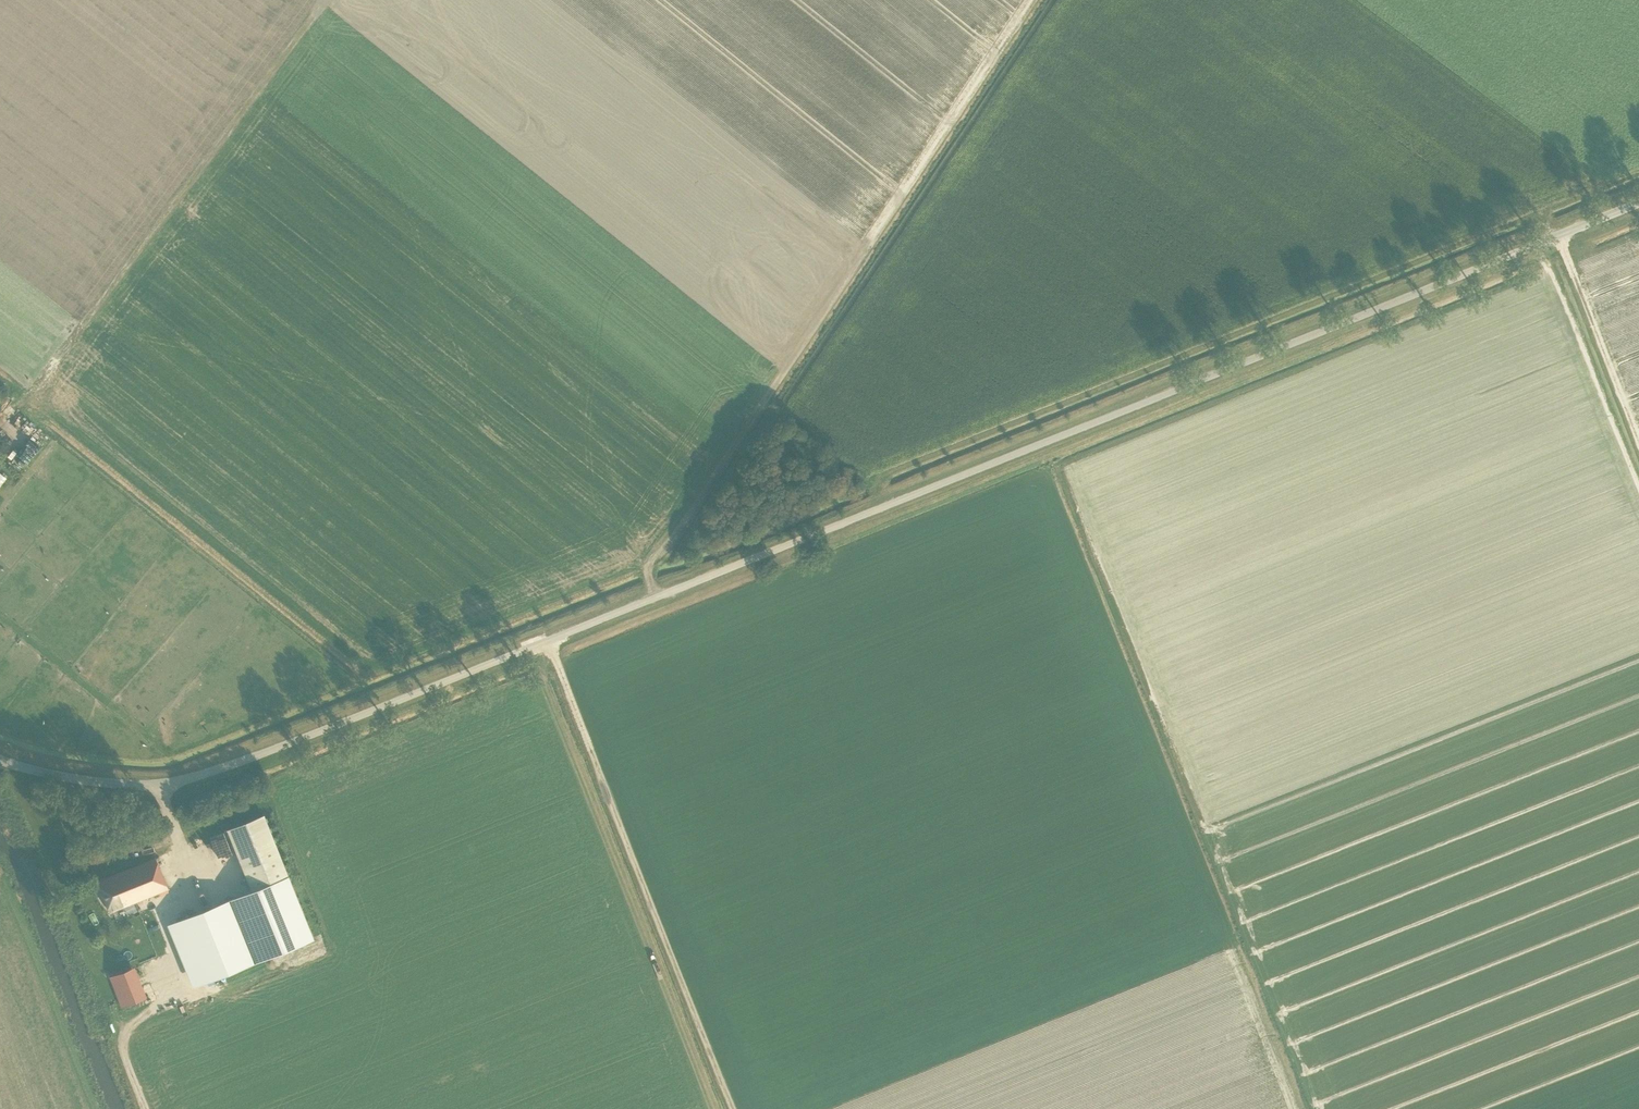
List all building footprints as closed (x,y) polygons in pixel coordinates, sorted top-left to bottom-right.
[(12,409),(4,402),(0,406),(0,418),(2,420),(12,409)] [(27,436),(22,447),(32,451),(37,441),(27,436)] [(768,553),(786,545),(783,539),(766,547),(768,553)] [(266,817),(230,833),(255,894),(234,902),(259,963),(317,939),(266,817)] [(98,880),(110,912),(169,889),(157,858),(98,880)] [(232,899),(181,920),(207,981),(257,960),(232,899)] [(110,977),(122,1006),(148,996),(136,966),(110,977)] [(149,997),(159,997),(159,989),(149,989),(149,997)]
